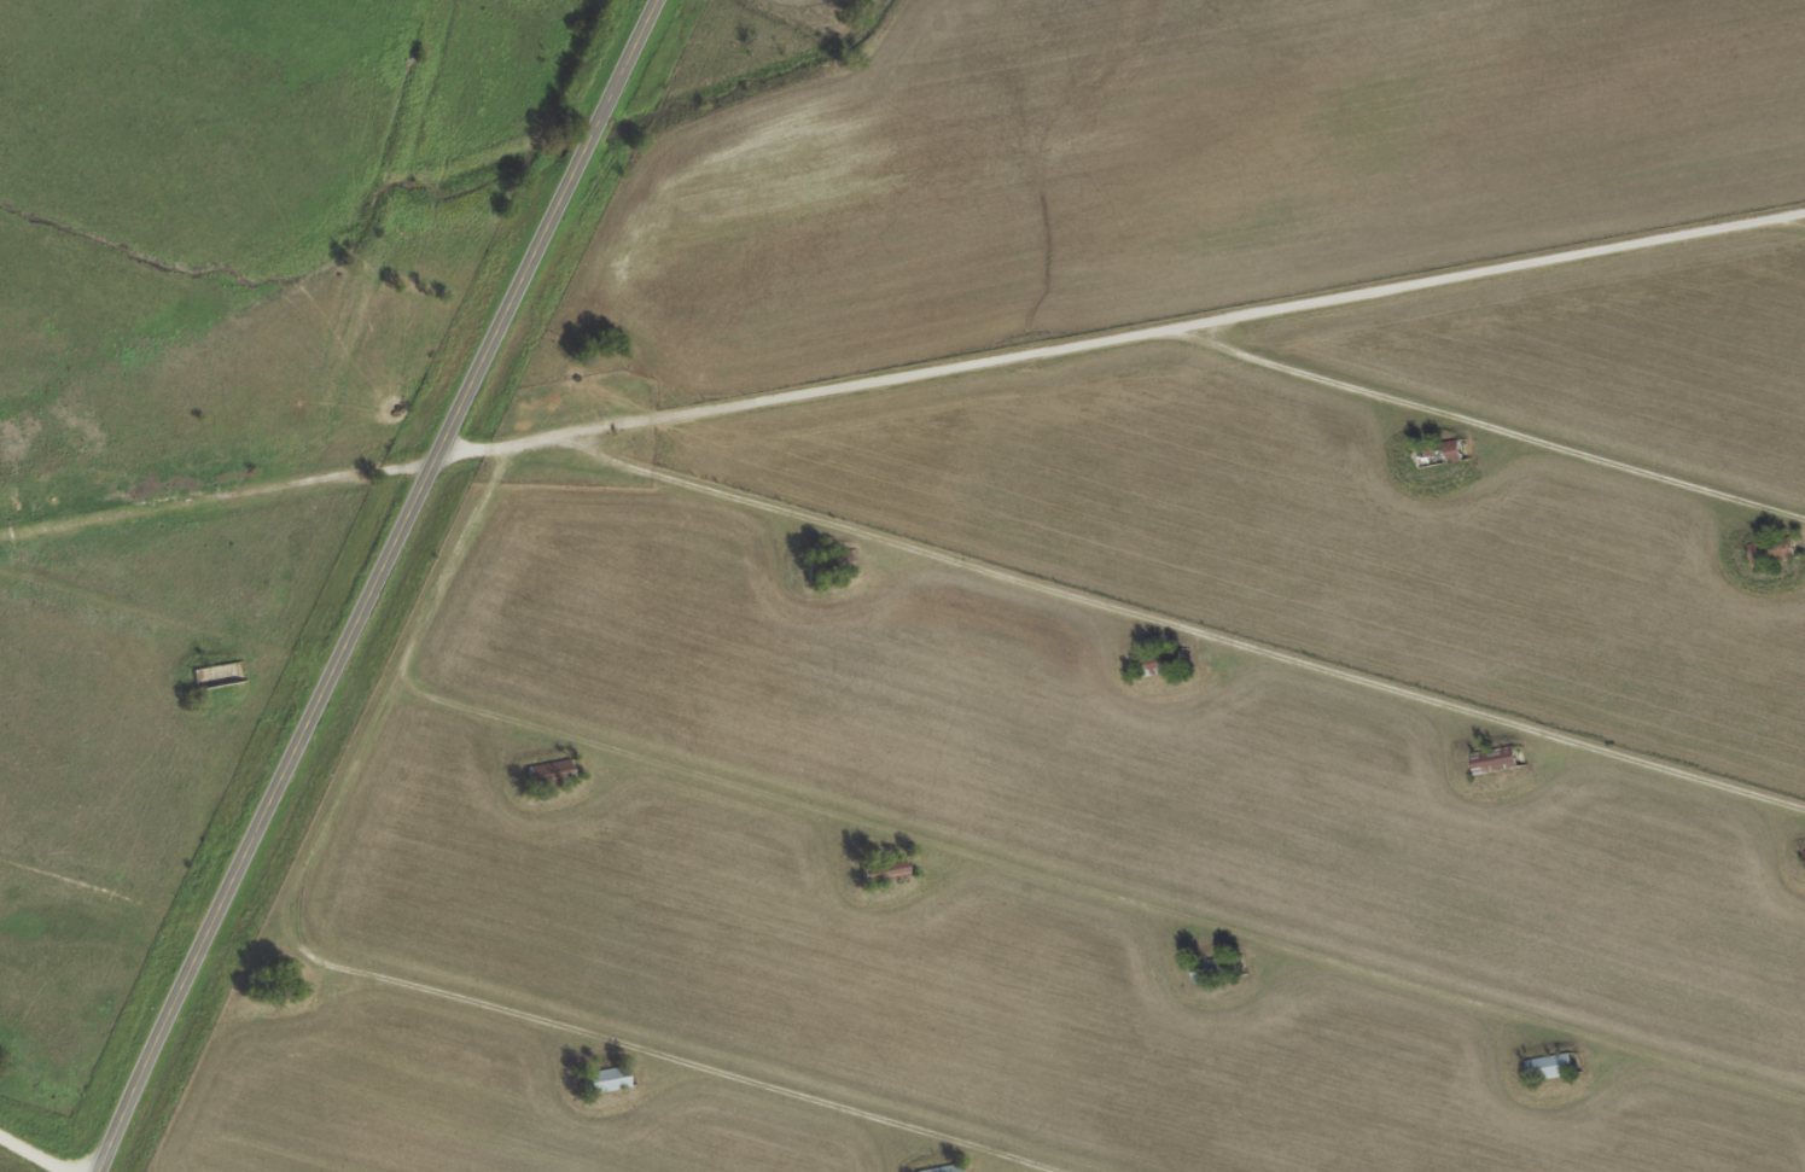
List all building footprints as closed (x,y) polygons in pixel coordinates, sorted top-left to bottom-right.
[(1419,466),(1465,461),(1462,439),(1417,444),(1419,466)] [(1797,556),(1794,535),(1748,543),(1752,564),(1797,556)] [(1141,676),(1187,667),(1183,646),(1137,654),(1141,676)] [(230,682),(228,665),(191,668),(193,686),(230,682)] [(1474,771),(1520,766),(1518,745),(1471,751),(1474,771)] [(575,778),(571,758),(527,766),(530,786),(575,778)] [(863,882),(906,879),(905,859),(862,861),(863,882)] [(1528,1079),(1575,1073),(1572,1052),(1525,1058),(1528,1079)] [(628,1089),(627,1068),(582,1070),(582,1091),(628,1089)] [(959,1162),(914,1170),(914,1171),(961,1171),(959,1162)]
